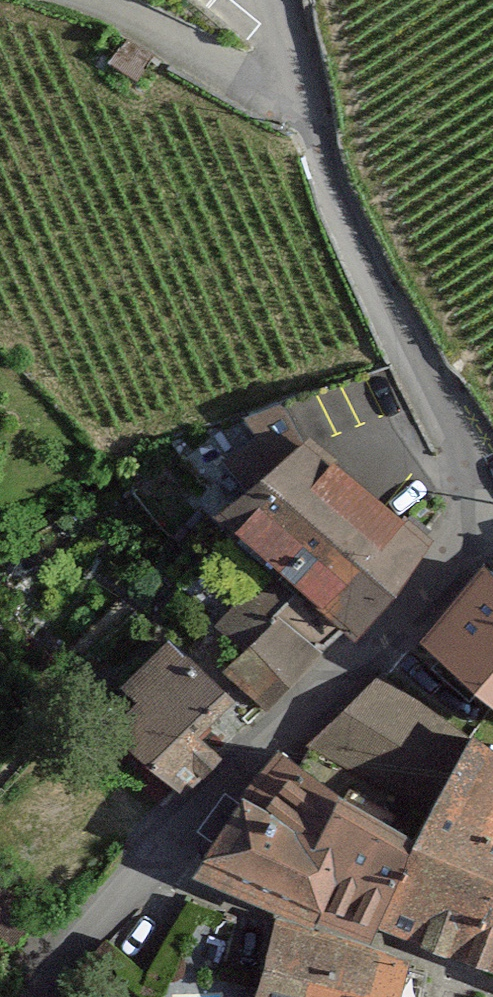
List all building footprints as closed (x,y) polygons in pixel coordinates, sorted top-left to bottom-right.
[(213,518),(340,638),(407,541),(291,453),(213,518)] [(492,689),(492,578),(485,569),(430,638),(492,689)] [(261,710),(306,662),(243,604),(217,632),(248,660),(229,680),(261,710)] [(112,738),(176,794),(200,767),(177,746),(214,704),(160,657),(125,696),(138,708),(112,738)] [(226,828),(194,883),(278,920),(259,996),(387,996),(393,968),(358,958),(367,929),(492,978),(492,771),(374,687),(309,746),(295,781),(275,762),(226,828)]
